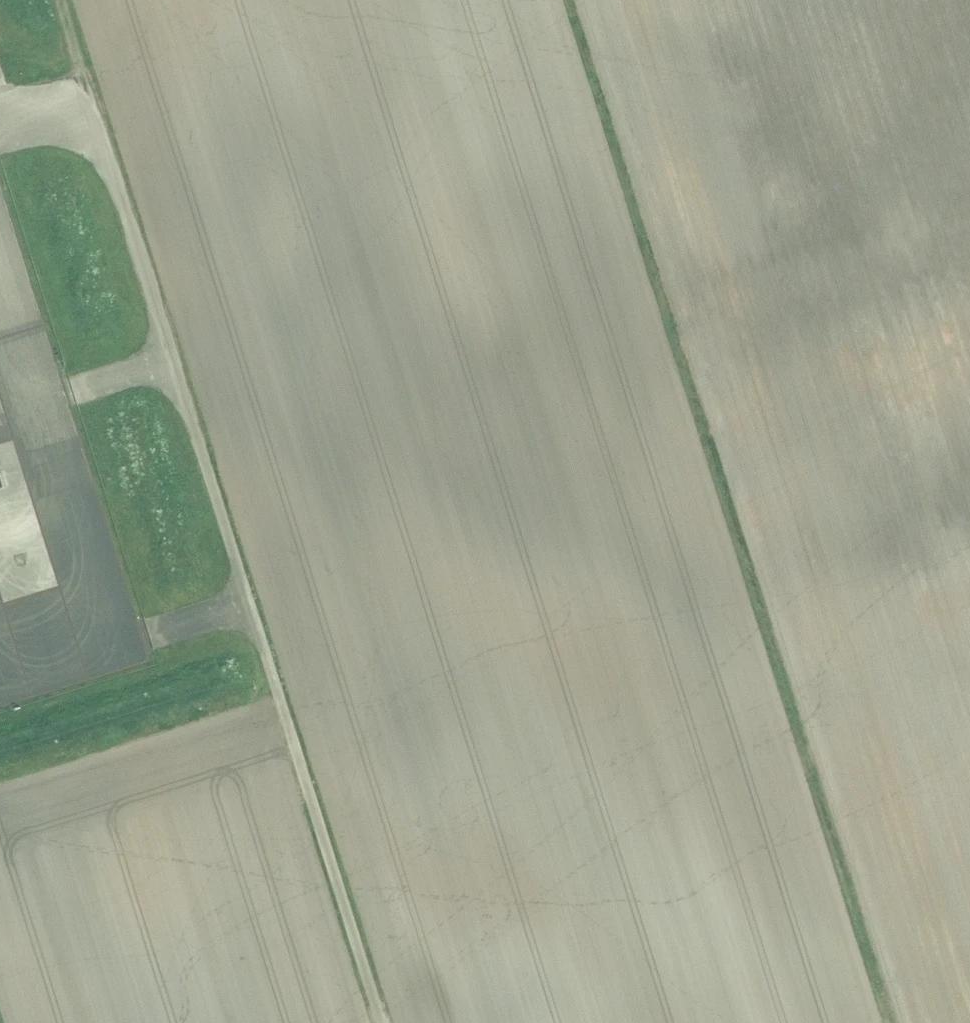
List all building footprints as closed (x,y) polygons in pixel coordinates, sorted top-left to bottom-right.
[(4,603),(59,588),(21,444),(0,449),(0,588),(4,603)]
